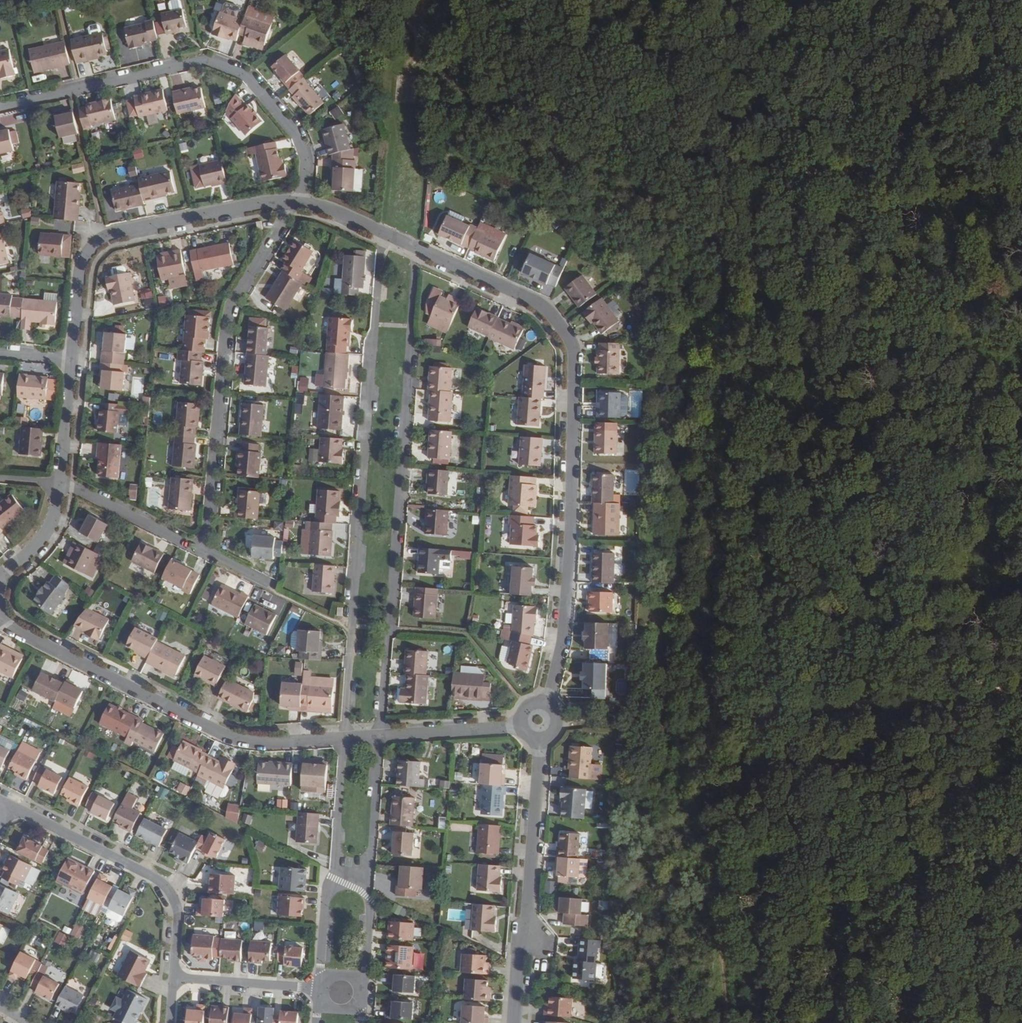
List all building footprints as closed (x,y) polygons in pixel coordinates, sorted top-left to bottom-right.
[(172,11),(183,9),(181,1),(180,0),(176,0),(171,1),(170,3),(172,11)] [(227,4),(224,13),(239,18),(242,9),(240,6),(229,2),(227,4)] [(250,7),(247,15),(273,24),(276,15),(250,7)] [(175,33),(174,29),(180,28),(187,26),(183,9),(172,11),(162,13),(164,20),(167,33),(168,34),(175,33)] [(230,37),(238,40),(241,33),(245,20),(239,18),(224,13),(222,12),(214,34),(224,38),(224,35),(230,37)] [(265,44),(273,24),(247,15),(245,20),(241,33),(248,35),(247,38),(265,44)] [(152,40),(159,39),(154,20),(148,22),(148,23),(126,28),(131,48),(140,47),(139,44),(143,44),(152,42),(152,40)] [(164,20),(157,22),(160,34),(167,33),(164,20)] [(88,27),(90,34),(102,32),(100,24),(98,22),(90,24),(88,27)] [(108,52),(103,31),(102,32),(90,34),(71,39),(77,62),(86,60),(85,58),(108,52)] [(265,44),(247,38),(245,42),(264,48),(265,44)] [(57,67),(71,64),(66,42),(29,50),(35,73),(49,69),(57,67)] [(4,73),(5,77),(15,75),(9,48),(0,51),(0,73),(4,73)] [(287,82),(285,83),(291,90),(304,79),(306,77),(287,55),(274,67),(287,82)] [(304,79),(291,90),(296,95),(294,97),(300,104),(300,103),(311,115),(325,103),(304,79)] [(168,109),(163,88),(143,93),(143,94),(135,95),(136,98),(127,100),(130,115),(139,113),(139,115),(168,109)] [(207,108),(202,89),(194,90),(189,92),(188,89),(174,93),(179,115),(207,108)] [(236,95),(227,111),(247,135),(263,122),(248,105),(246,107),(236,95)] [(111,98),(87,104),(91,125),(116,119),(111,98)] [(65,111),(66,114),(61,115),(55,117),(59,138),(79,133),(73,109),(65,111)] [(345,124),(324,129),(330,155),(351,150),(345,124)] [(16,149),(11,128),(4,130),(0,130),(0,153),(16,149)] [(282,165),(276,142),(255,147),(248,148),(249,155),(257,153),(263,182),(289,176),(286,164),(282,165)] [(357,160),(334,159),(334,168),(337,168),(336,180),(336,191),(356,191),(357,160)] [(219,185),(228,183),(223,160),(191,167),(197,188),(218,183),(219,185)] [(82,163),(71,166),(73,174),(84,171),(82,163)] [(141,185),(144,200),(162,196),(161,193),(168,192),(177,190),(173,170),(139,177),(141,185)] [(80,183),(58,181),(54,219),(76,221),(79,221),(81,198),(79,197),(80,191),(80,183)] [(145,204),(144,200),(141,185),(113,191),(117,210),(145,204)] [(482,212),(485,204),(475,201),(473,209),(482,212)] [(448,215),(439,234),(469,248),(477,230),(478,228),(448,215)] [(477,230),(469,248),(476,251),(475,252),(494,261),(506,235),(480,223),(478,228),(477,230)] [(63,254),(65,234),(42,232),(40,252),(63,254)] [(2,233),(0,234),(0,266),(9,264),(2,233)] [(72,235),(65,234),(63,254),(70,255),(72,235)] [(289,253),(289,254),(297,241),(296,240),(289,253)] [(287,263),(282,270),(285,272),(299,281),(303,283),(308,286),(313,279),(302,272),(314,252),(313,251),(305,246),(297,241),(289,254),(289,253),(284,261),(287,263)] [(211,246),(191,251),(195,272),(196,280),(204,279),(202,271),(234,264),(230,243),(211,246)] [(174,251),(174,254),(158,257),(163,281),(172,279),(174,286),(188,283),(182,250),(174,251)] [(531,254),(522,273),(531,277),(532,275),(539,278),(538,280),(547,284),(548,283),(556,287),(564,269),(531,254)] [(356,256),(345,255),(342,294),(359,296),(359,288),(364,289),(367,257),(366,257),(356,256)] [(340,277),(341,263),(333,263),(332,276),(340,277)] [(299,281),(285,272),(268,299),(286,310),(303,283),(299,281)] [(136,301),(130,273),(106,277),(108,287),(112,287),(112,291),(115,305),(136,301)] [(582,276),(565,289),(580,308),(597,295),(582,276)] [(336,280),(335,294),(342,294),(343,279),(338,278),(336,280)] [(432,315),(431,316),(451,325),(461,301),(454,298),(452,302),(447,300),(440,297),(442,293),(433,289),(426,305),(427,313),(432,315)] [(59,294),(47,292),(46,301),(58,302),(59,294)] [(13,295),(0,294),(0,318),(11,319),(11,318),(22,319),(24,299),(13,298),(13,295)] [(165,296),(157,297),(159,307),(166,306),(165,296)] [(57,326),(59,302),(46,301),(24,299),(22,319),(22,320),(21,328),(30,329),(31,321),(41,322),(41,327),(46,327),(46,325),(57,326)] [(602,299),(583,313),(589,321),(591,320),(593,322),(602,335),(608,331),(617,323),(619,322),(602,299)] [(477,308),(468,327),(489,337),(498,317),(477,308)] [(206,335),(208,318),(184,316),(182,339),(202,341),(203,334),(206,335)] [(431,316),(428,324),(448,332),(451,325),(431,316)] [(330,317),(327,352),(347,354),(347,346),(350,346),(350,337),(349,337),(350,330),(352,331),(353,320),(352,320),(352,319),(330,317)] [(489,337),(489,338),(515,349),(523,330),(510,324),(504,321),(504,323),(497,319),(489,337)] [(511,322),(510,324),(523,330),(524,327),(511,322)] [(617,323),(608,331),(610,334),(619,326),(617,323)] [(250,326),(248,354),(266,355),(269,328),(250,326)] [(124,364),(127,335),(105,333),(103,355),(101,354),(100,362),(123,364),(124,364)] [(619,344),(599,343),(599,351),(598,351),(597,358),(597,365),(597,374),(619,375),(619,344)] [(347,354),(327,352),(326,374),(318,374),(317,386),(325,387),(324,387),(345,389),(347,362),(348,362),(349,354),(347,354)] [(267,387),(269,363),(270,356),(266,355),(248,354),(247,361),(245,385),(267,387)] [(202,386),(204,362),(183,360),(181,384),(202,386)] [(99,370),(104,370),(103,377),(102,389),(123,391),(125,372),(122,372),(123,364),(100,362),(99,370)] [(546,366),(525,365),(523,397),(541,399),(543,399),(546,366)] [(427,366),(425,390),(428,390),(447,392),(449,368),(427,366)] [(28,374),(20,373),(18,396),(46,399),(48,377),(28,375),(28,374)] [(307,393),(308,377),(299,377),(298,393),(307,393)] [(450,392),(428,390),(426,414),(448,415),(450,392)] [(620,393),(598,392),(598,403),(598,409),(596,409),(596,417),(619,418),(620,393)] [(117,402),(118,394),(107,393),(106,400),(117,402)] [(344,396),(320,395),(318,428),(342,430),(344,396)] [(523,397),(520,397),(518,425),(539,427),(541,399),(523,397)] [(132,405),(120,404),(101,402),(98,431),(117,433),(118,424),(119,412),(128,413),(131,413),(132,405)] [(198,427),(200,405),(178,403),(175,434),(194,436),(195,427),(198,427)] [(265,405),(243,404),(240,435),(262,437),(265,405)] [(119,412),(118,424),(127,425),(128,413),(119,412)] [(27,418),(16,417),(16,425),(26,426),(27,418)] [(44,428),(22,426),(20,454),(41,456),(44,428)] [(452,431),(431,430),(428,458),(450,459),(452,431)] [(617,430),(595,430),(595,454),(616,454),(617,430)] [(193,443),(194,436),(175,434),(172,466),(194,468),(196,444),(193,443)] [(343,439),(322,437),(320,462),(343,464),(344,454),(342,454),(342,450),(343,439)] [(543,439),(521,437),(519,467),(540,469),(543,439)] [(99,468),(119,470),(121,444),(98,442),(97,451),(101,451),(100,458),(99,468)] [(241,452),(238,451),(237,461),(240,461),(239,467),(239,476),(259,478),(261,454),(258,454),(259,445),(241,444),(241,452)] [(510,464),(516,464),(518,454),(511,453),(510,464)] [(449,471),(427,470),(427,477),(430,478),(429,485),(429,494),(447,496),(449,471)] [(593,474),(593,503),(595,503),(613,503),(614,475),(593,474)] [(535,494),(536,485),(534,485),(534,478),(512,476),(510,505),(515,506),(514,513),(528,514),(528,507),(531,507),(532,494),(535,494)] [(169,477),(166,508),(187,510),(189,493),(185,493),(187,478),(169,477)] [(127,500),(136,500),(137,484),(128,484),(127,500)] [(236,509),(236,517),(258,519),(260,492),(240,490),(239,509),(236,509)] [(319,490),(316,522),(336,524),(336,516),(340,517),(341,506),(339,506),(339,502),(340,491),(319,490)] [(0,504),(0,526),(2,529),(26,511),(12,494),(0,504)] [(149,495),(148,504),(157,505),(158,496),(149,495)] [(613,503),(595,503),(594,535),(619,536),(619,504),(613,503)] [(448,511),(427,509),(425,534),(446,536),(448,511)] [(82,523),(78,531),(98,540),(106,522),(88,513),(86,519),(83,524),(82,523)] [(533,517),(510,515),(509,524),(512,525),(510,545),(538,547),(539,536),(536,536),(536,526),(532,526),(533,517)] [(316,522),(307,522),(307,530),(312,530),(309,555),(331,556),(333,531),(331,531),(332,524),(316,522)] [(307,530),(304,529),(302,554),(309,555),(312,530),(307,530)] [(255,535),(247,535),(246,551),(253,552),(255,535)] [(276,538),(255,535),(253,552),(253,557),(274,558),(274,556),(282,556),(283,541),(276,541),(276,538)] [(142,541),(132,560),(155,572),(165,553),(142,541)] [(76,542),(66,563),(86,573),(96,552),(76,542)] [(440,549),(420,548),(419,556),(421,556),(420,561),(419,561),(418,573),(438,574),(440,549)] [(614,554),(592,553),(592,583),(613,584),(613,574),(613,565),(614,554)] [(173,557),(163,576),(184,587),(182,591),(190,595),(200,574),(185,566),(179,563),(180,561),(173,557)] [(335,566),(315,564),(313,591),(333,593),(335,566)] [(620,565),(613,565),(613,574),(620,574),(622,572),(622,567),(620,565)] [(513,567),(511,595),(531,596),(532,586),(532,578),(533,568),(513,567)] [(71,573),(69,580),(84,585),(86,578),(71,573)] [(39,594),(33,601),(51,614),(66,594),(64,593),(71,584),(56,574),(51,582),(49,581),(44,587),(43,586),(37,593),(39,594)] [(222,584),(212,603),(238,617),(249,596),(242,592),(241,594),(222,584)] [(200,598),(206,601),(212,589),(205,586),(200,598)] [(612,593),(588,592),(587,600),(589,600),(589,612),(612,613),(612,593)] [(437,595),(416,594),(414,617),(435,619),(437,595)] [(266,635),(276,616),(254,605),(245,624),(266,635)] [(512,632),(528,635),(533,637),(534,622),(534,618),(537,619),(538,607),(514,605),(512,632)] [(87,607),(74,625),(86,631),(90,633),(89,635),(99,640),(109,618),(87,607)] [(165,622),(167,613),(159,611),(156,620),(165,622)] [(290,634),(299,615),(291,611),(282,630),(290,634)] [(608,624),(586,623),(585,632),(584,632),(584,641),(585,641),(585,649),(590,650),(589,658),(607,658),(608,624)] [(135,627),(127,645),(141,652),(140,654),(148,658),(157,641),(158,638),(135,627)] [(300,651),(299,659),(304,659),(320,661),(322,644),(319,644),(319,641),(320,631),(299,630),(299,631),(298,649),(297,651),(300,651)] [(293,649),(298,649),(299,631),(294,631),(291,635),(291,645),(293,649)] [(512,632),(511,631),(509,641),(512,641),(507,663),(513,665),(513,668),(523,670),(526,659),(524,659),(526,653),(527,654),(529,645),(526,644),(528,635),(512,632)] [(157,641),(146,661),(175,676),(186,656),(157,641)] [(12,677),(22,658),(1,647),(0,648),(0,671),(12,677)] [(428,651),(406,649),(404,673),(407,673),(426,675),(428,651)] [(216,685),(226,666),(204,655),(194,675),(216,685)] [(606,664),(584,663),(584,670),(583,680),(583,690),(590,690),(590,698),(605,699),(606,664)] [(304,667),(303,681),(301,704),(308,704),(308,706),(332,708),(333,687),(310,685),(311,668),(304,667)] [(42,672),(33,690),(56,701),(57,699),(66,681),(57,677),(56,679),(50,676),(42,672)] [(426,675),(407,673),(406,689),(403,689),(402,702),(426,704),(428,675),(426,675)] [(484,675),(453,673),(453,677),(451,696),(482,698),(490,698),(491,684),(483,683),(484,675)] [(66,681),(57,699),(75,708),(83,690),(72,685),(74,682),(67,679),(66,681)] [(227,679),(218,697),(247,712),(254,699),(254,692),(227,679)] [(282,683),(281,705),(289,706),(293,706),(292,710),(300,710),(301,709),(301,704),(302,684),(282,683)] [(19,689),(17,698),(24,700),(27,691),(19,689)] [(100,722),(128,736),(138,716),(110,702),(100,722)] [(156,751),(165,733),(143,722),(134,740),(156,751)] [(183,740),(173,759),(175,760),(189,768),(198,772),(207,755),(208,754),(201,751),(202,749),(183,740)] [(2,768),(10,751),(0,746),(0,766),(2,768)] [(591,748),(570,746),(569,756),(571,757),(570,769),(570,778),(589,779),(591,748)] [(17,752),(9,768),(16,771),(15,774),(27,780),(36,761),(17,752)] [(221,762),(207,755),(197,774),(207,779),(223,787),(225,784),(234,766),(223,759),(221,762)] [(189,768),(175,760),(171,768),(185,775),(189,768)] [(313,760),(303,760),(301,789),(315,790),(316,789),(326,790),(328,764),(312,763),(313,760)] [(420,761),(399,760),(398,772),(399,772),(399,777),(397,777),(397,785),(423,787),(424,779),(418,778),(420,761)] [(268,763),(259,762),(257,782),(290,785),(292,763),(274,762),(274,763),(268,763)] [(481,763),(480,784),(484,784),(503,785),(504,777),(502,777),(503,764),(481,763)] [(41,766),(34,779),(41,782),(39,786),(55,794),(63,778),(41,766)] [(70,778),(62,794),(69,798),(67,800),(79,806),(89,787),(70,778)] [(223,787),(207,779),(204,785),(205,789),(221,797),(225,795),(228,789),(227,786),(225,784),(223,787)] [(182,784),(179,790),(186,794),(189,787),(182,784)] [(503,785),(484,784),(482,810),(486,815),(501,816),(503,794),(505,794),(506,786),(503,785)] [(586,789),(561,788),(561,798),(563,798),(561,817),(583,819),(586,789)] [(93,792),(86,805),(93,809),(91,812),(107,820),(115,804),(93,792)] [(122,804),(114,820),(121,824),(119,826),(131,832),(141,813),(132,809),(138,798),(128,793),(122,804)] [(414,797),(393,796),(391,814),(390,824),(392,825),(406,826),(412,826),(414,797)] [(275,808),(287,808),(287,799),(276,798),(275,808)] [(223,818),(236,821),(240,805),(227,802),(223,818)] [(243,812),(240,821),(250,824),(252,815),(243,812)] [(318,813),(298,812),(296,841),(316,843),(318,813)] [(444,828),(445,816),(438,815),(437,827),(444,828)] [(145,819),(137,835),(153,843),(154,839),(161,843),(167,830),(145,819)] [(500,825),(479,824),(476,853),(480,853),(495,854),(498,854),(500,825)] [(406,826),(392,825),(391,839),(394,839),(393,854),(411,855),(413,833),(405,832),(406,826)] [(209,855),(217,859),(226,840),(211,832),(208,837),(202,834),(199,842),(196,848),(209,855)] [(580,834),(562,832),(561,842),(560,849),(557,849),(557,857),(578,859),(580,834)] [(175,858),(188,864),(192,856),(199,842),(180,833),(170,852),(176,856),(175,858)] [(18,850),(18,852),(42,864),(49,851),(42,848),(43,846),(25,837),(21,845),(18,850)] [(262,851),(264,844),(256,841),(254,849),(262,851)] [(591,857),(599,857),(599,849),(591,849),(591,857)] [(10,855),(2,870),(5,872),(3,878),(18,886),(21,880),(25,882),(32,866),(10,855)] [(578,859),(557,857),(556,865),(558,865),(557,875),(558,876),(568,876),(578,877),(579,859),(578,859)] [(68,858),(57,881),(83,894),(95,871),(88,868),(87,869),(80,866),(81,864),(68,858)] [(587,859),(579,859),(578,877),(583,878),(585,876),(587,859)] [(500,866),(479,864),(477,890),(500,892),(501,880),(499,880),(499,877),(500,866)] [(423,867),(401,865),(400,880),(399,887),(398,895),(415,897),(416,889),(422,889),(423,867)] [(306,892),(308,869),(280,867),(279,890),(306,892)] [(100,874),(88,898),(104,905),(113,887),(105,883),(107,878),(100,874)] [(210,885),(209,893),(235,895),(237,876),(212,874),(211,885),(210,885)] [(553,892),(554,880),(545,880),(545,892),(553,892)] [(9,914),(19,894),(0,884),(0,910),(9,914)] [(119,890),(109,908),(125,916),(137,892),(130,889),(127,894),(119,890)] [(305,906),(306,898),(279,896),(277,915),(304,917),(304,906),(305,906)] [(588,915),(581,914),(582,899),(561,897),(560,913),(564,913),(564,924),(588,926),(588,915)] [(226,900),(204,898),(203,907),(197,907),(196,915),(224,918),(226,900)] [(494,905),(473,904),(471,930),(495,932),(496,920),(493,920),(493,917),(494,905)] [(121,921),(125,916),(109,908),(106,914),(108,917),(118,923),(121,921)] [(415,923),(389,921),(388,939),(414,941),(415,923)] [(78,938),(84,927),(74,923),(69,934),(78,938)] [(128,942),(133,932),(124,928),(119,938),(128,942)] [(57,931),(53,941),(64,946),(68,935),(57,931)] [(215,935),(193,934),(192,956),(199,956),(199,959),(207,960),(213,960),(215,935)] [(243,940),(222,938),(220,958),(228,958),(228,962),(241,962),(243,940)] [(599,949),(600,941),(580,939),(578,961),(574,961),(573,979),(593,980),(594,963),(594,958),(596,958),(597,948),(599,949)] [(271,961),(272,941),(251,940),(249,963),(263,964),(263,961),(271,961)] [(386,968),(413,970),(415,947),(387,945),(387,953),(388,953),(388,960),(386,960),(386,968)] [(304,947),(279,946),(278,960),(285,961),(285,966),(303,967),(304,947)] [(86,957),(95,961),(99,953),(90,949),(86,957)] [(131,950),(118,976),(141,987),(147,974),(145,973),(151,960),(131,950)] [(21,952),(9,975),(16,979),(19,974),(27,978),(36,959),(21,952)] [(464,954),(462,972),(489,974),(489,966),(486,966),(486,962),(486,955),(464,954)] [(594,963),(593,980),(601,981),(602,967),(602,964),(594,963)] [(37,973),(45,976),(49,968),(42,964),(37,973)] [(45,976),(37,973),(31,986),(38,989),(36,992),(52,1000),(60,984),(45,976)] [(394,983),(393,992),(415,993),(417,976),(389,974),(388,982),(394,983)] [(488,980),(466,979),(465,999),(490,1001),(491,993),(487,992),(488,987),(488,980)] [(65,986),(56,1005),(68,1011),(69,1009),(76,1012),(84,996),(65,986)] [(114,1018),(119,1020),(125,1022),(136,1022),(141,1013),(140,1012),(142,1007),(143,1008),(148,999),(128,990),(123,1001),(118,998),(117,999),(112,1007),(113,1009),(118,1011),(114,1018)] [(545,1007),(544,1015),(570,1017),(572,998),(550,997),(550,1004),(550,1007),(545,1007)] [(386,1018),(413,1020),(414,1003),(393,1001),(392,1010),(386,1009),(386,1018)] [(206,1005),(198,1004),(198,1010),(188,1009),(187,1022),(205,1022),(206,1005)] [(229,1007),(211,1005),(210,1022),(228,1022),(229,1007)] [(463,1022),(489,1022),(489,1017),(485,1017),(486,1007),(464,1005),(463,1022)] [(252,1022),(274,1022),(275,1015),(275,1008),(259,1007),(259,1014),(252,1014),(252,1022)] [(235,1013),(234,1022),(252,1022),(252,1014),(253,1008),(245,1008),(244,1014),(235,1013)] [(299,1012),(281,1011),(281,1015),(275,1015),(274,1022),(298,1022),(299,1012)]
